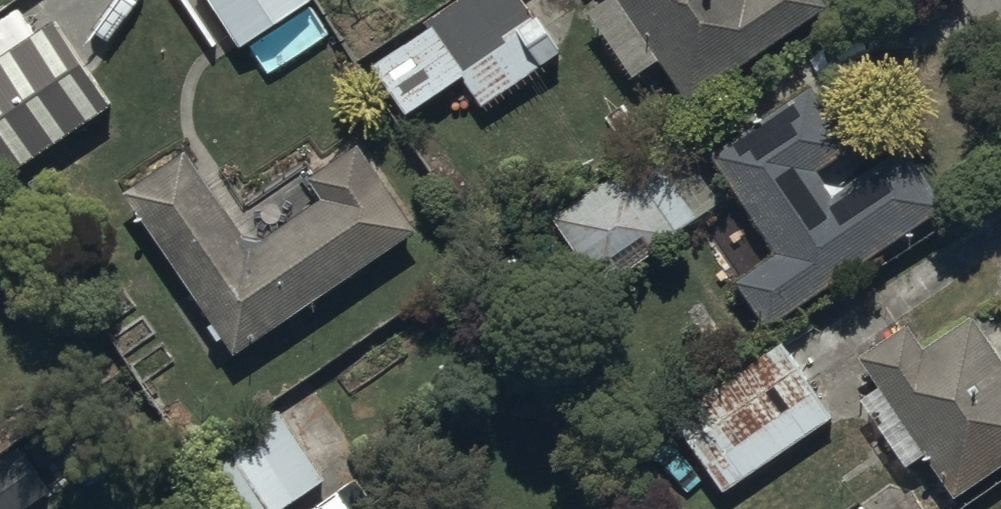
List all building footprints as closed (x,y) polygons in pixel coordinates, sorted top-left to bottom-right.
[(242,37),(299,0),(218,0),(242,37)] [(375,56),(411,105),(461,69),(485,103),(544,61),(541,57),(563,41),(534,0),(450,0),(432,13),(433,15),(375,56)] [(585,0),(628,70),(662,50),(688,92),(831,3),(830,0),(585,0)] [(24,154),(114,96),(58,8),(8,41),(0,29),(0,118),(24,154)] [(813,82),(714,148),(778,243),(736,271),(769,319),(950,199),(909,138),(835,187),(818,163),(852,140),(813,82)] [(686,123),(552,212),(600,284),(682,230),(678,224),(698,211),(699,212),(732,191),(686,123)] [(186,142),(126,183),(237,345),(420,221),(361,134),(311,169),(324,188),(251,239),(186,142)] [(862,347),(881,376),(859,390),(907,464),(927,451),(954,492),(1000,461),(1000,347),(974,305),(923,338),(909,316),(862,347)] [(723,486),(836,408),(784,333),(669,410),(723,486)] [(281,406),(202,455),(240,508),(275,508),(330,473),(281,406)] [(0,454),(0,508),(17,508),(53,487),(24,439),(0,454)]
